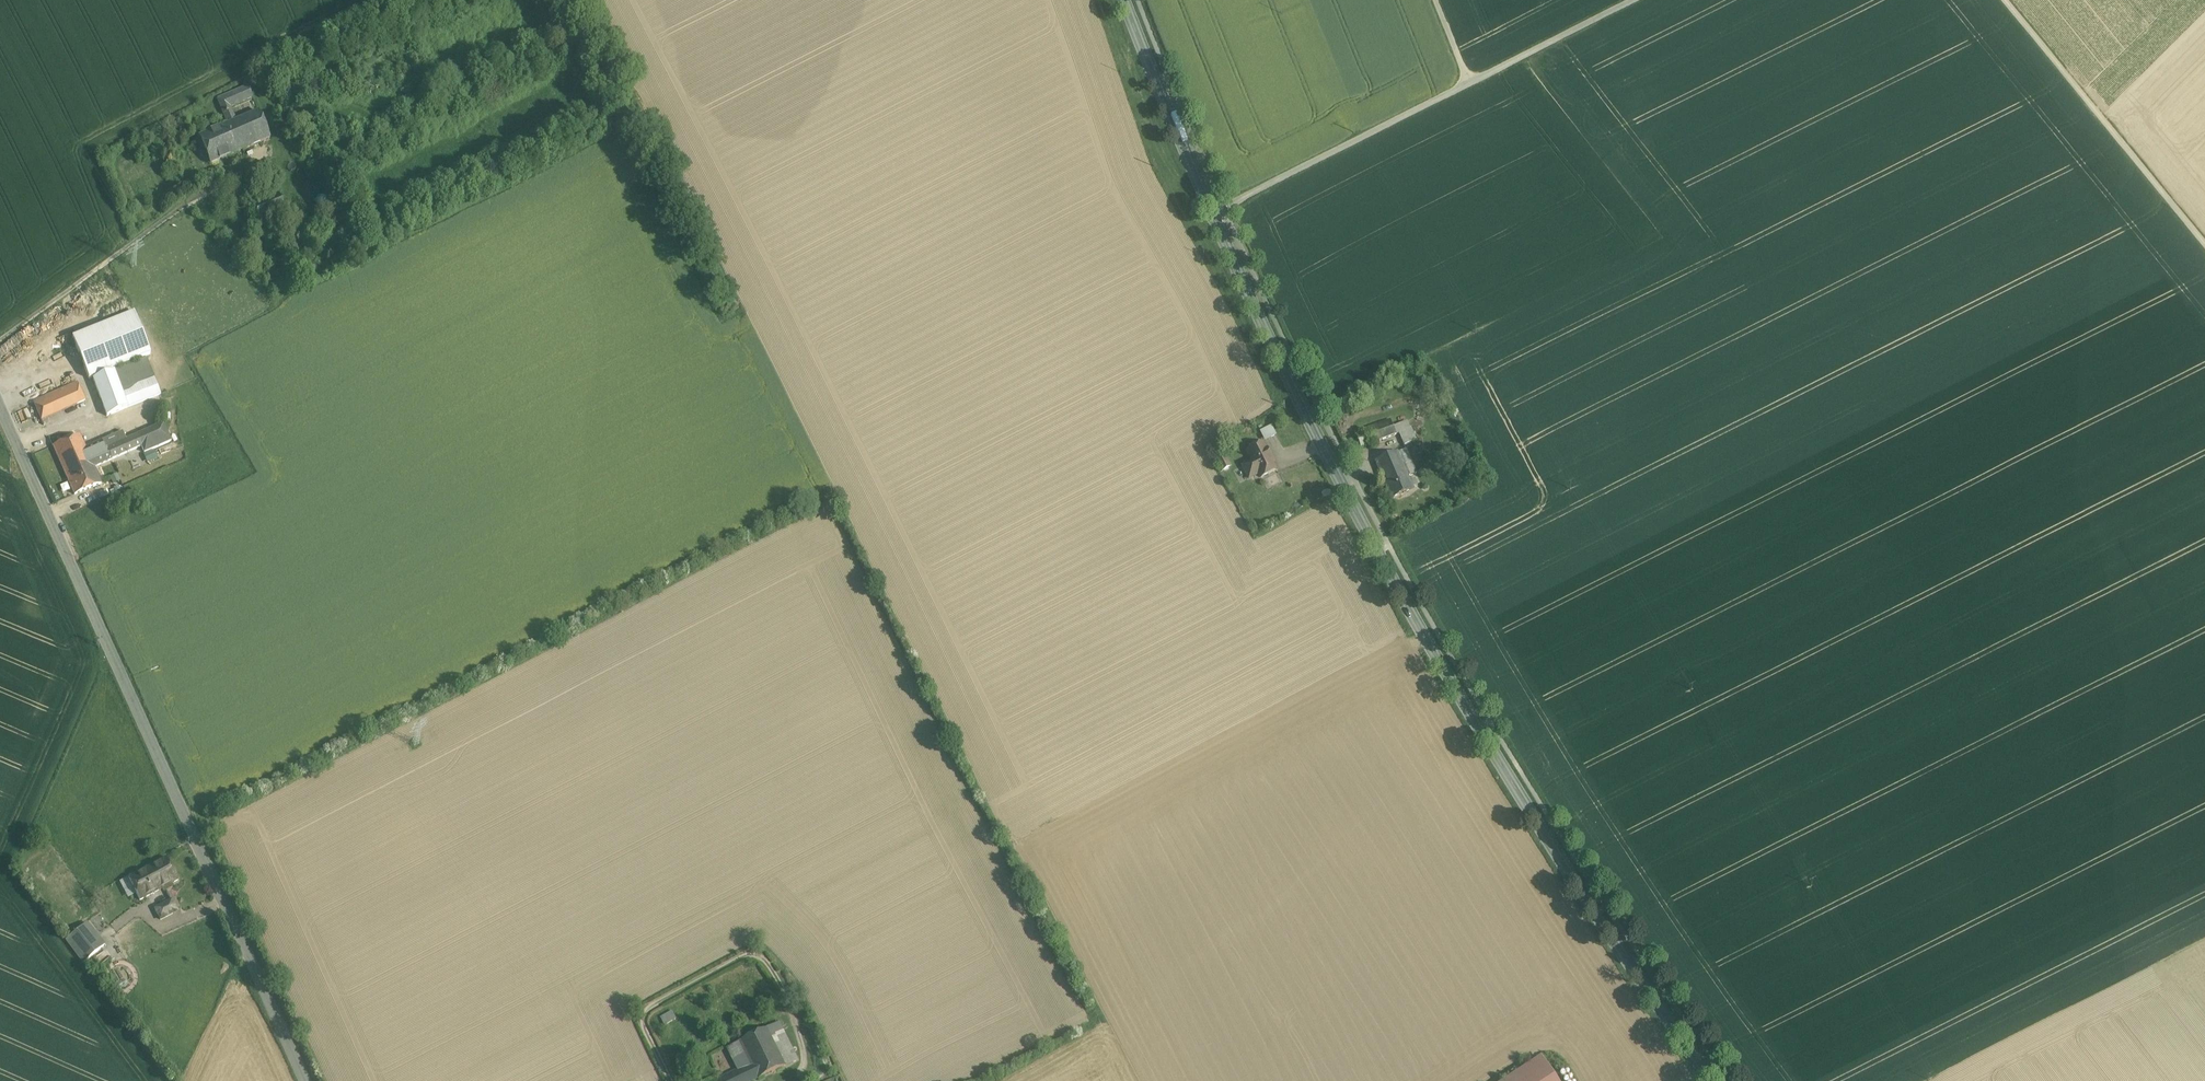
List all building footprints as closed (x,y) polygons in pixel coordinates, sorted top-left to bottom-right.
[(248,87),(218,99),(224,113),(232,110),(230,105),(252,97),(248,87)] [(228,123),(231,122),(236,120),(232,110),(224,113),(228,123)] [(236,120),(231,122),(242,149),(270,138),(259,110),(236,120)] [(231,122),(228,123),(199,135),(210,162),(242,149),(231,122)] [(134,312),(72,337),(89,378),(99,374),(100,376),(111,372),(110,370),(151,353),(134,312)] [(147,357),(131,363),(140,384),(155,378),(147,357)] [(131,363),(114,370),(122,391),(139,384),(140,384),(131,363)] [(100,376),(93,379),(107,416),(128,407),(122,391),(114,370),(111,372),(100,376)] [(139,384),(145,400),(161,394),(155,378),(140,384),(139,384)] [(85,400),(77,382),(68,386),(76,404),(85,400)] [(139,384),(122,391),(128,407),(145,400),(139,384)] [(68,386),(41,398),(49,416),(76,404),(68,386)] [(41,398),(33,402),(41,420),(49,416),(41,398)] [(1390,420),(1379,424),(1384,440),(1396,435),(1393,426),(1390,420)] [(1407,421),(1393,426),(1396,435),(1399,433),(1410,429),(1407,421)] [(171,441),(163,423),(137,435),(142,446),(144,453),(171,441)] [(1379,424),(1355,433),(1361,448),(1384,440),(1379,424)] [(1410,429),(1399,433),(1404,445),(1417,440),(1411,428),(1410,429)] [(1265,441),(1276,435),(1273,429),(1262,435),(1265,441)] [(123,431),(86,447),(90,458),(101,453),(105,451),(104,449),(126,439),(123,431)] [(80,435),(53,446),(65,472),(92,461),(90,458),(86,447),(80,435)] [(105,451),(101,453),(105,462),(142,446),(137,435),(126,439),(104,449),(105,451)] [(1266,450),(1263,443),(1247,451),(1252,461),(1243,466),(1250,479),(1259,474),(1261,479),(1277,471),(1273,463),(1274,463),(1267,449),(1266,450)] [(144,453),(148,461),(158,457),(154,449),(144,453)] [(1406,449),(1377,462),(1392,498),(1413,489),(1408,478),(1410,477),(1410,476),(1417,473),(1406,449)] [(101,453),(90,458),(92,461),(94,467),(105,462),(101,453)] [(1224,455),(1216,459),(1221,468),(1229,463),(1224,455)] [(92,461),(65,472),(75,494),(102,484),(94,467),(92,461)] [(167,857),(128,876),(137,893),(140,899),(178,880),(167,857)] [(137,893),(128,876),(121,880),(129,897),(137,893)] [(172,898),(155,907),(161,918),(173,912),(172,911),(177,908),(172,898)] [(104,945),(86,924),(67,940),(85,961),(104,945)] [(660,1015),(665,1024),(677,1018),(673,1009),(660,1015)] [(792,1047),(780,1022),(768,1028),(781,1053),(792,1047)] [(768,1028),(741,1042),(751,1062),(759,1078),(760,1079),(787,1065),(781,1053),(768,1028)] [(741,1042),(729,1048),(739,1068),(751,1062),(741,1042)] [(792,1047),(781,1053),(787,1065),(799,1059),(792,1047)] [(1552,1075),(1541,1058),(1505,1080),(1556,1080),(1552,1075)] [(738,1069),(744,1080),(752,1080),(759,1078),(751,1062),(739,1068),(738,1069)] [(713,1080),(744,1080),(738,1069),(713,1080)] [(1552,1075),(1556,1080),(1562,1080),(1556,1072),(1552,1075)]
